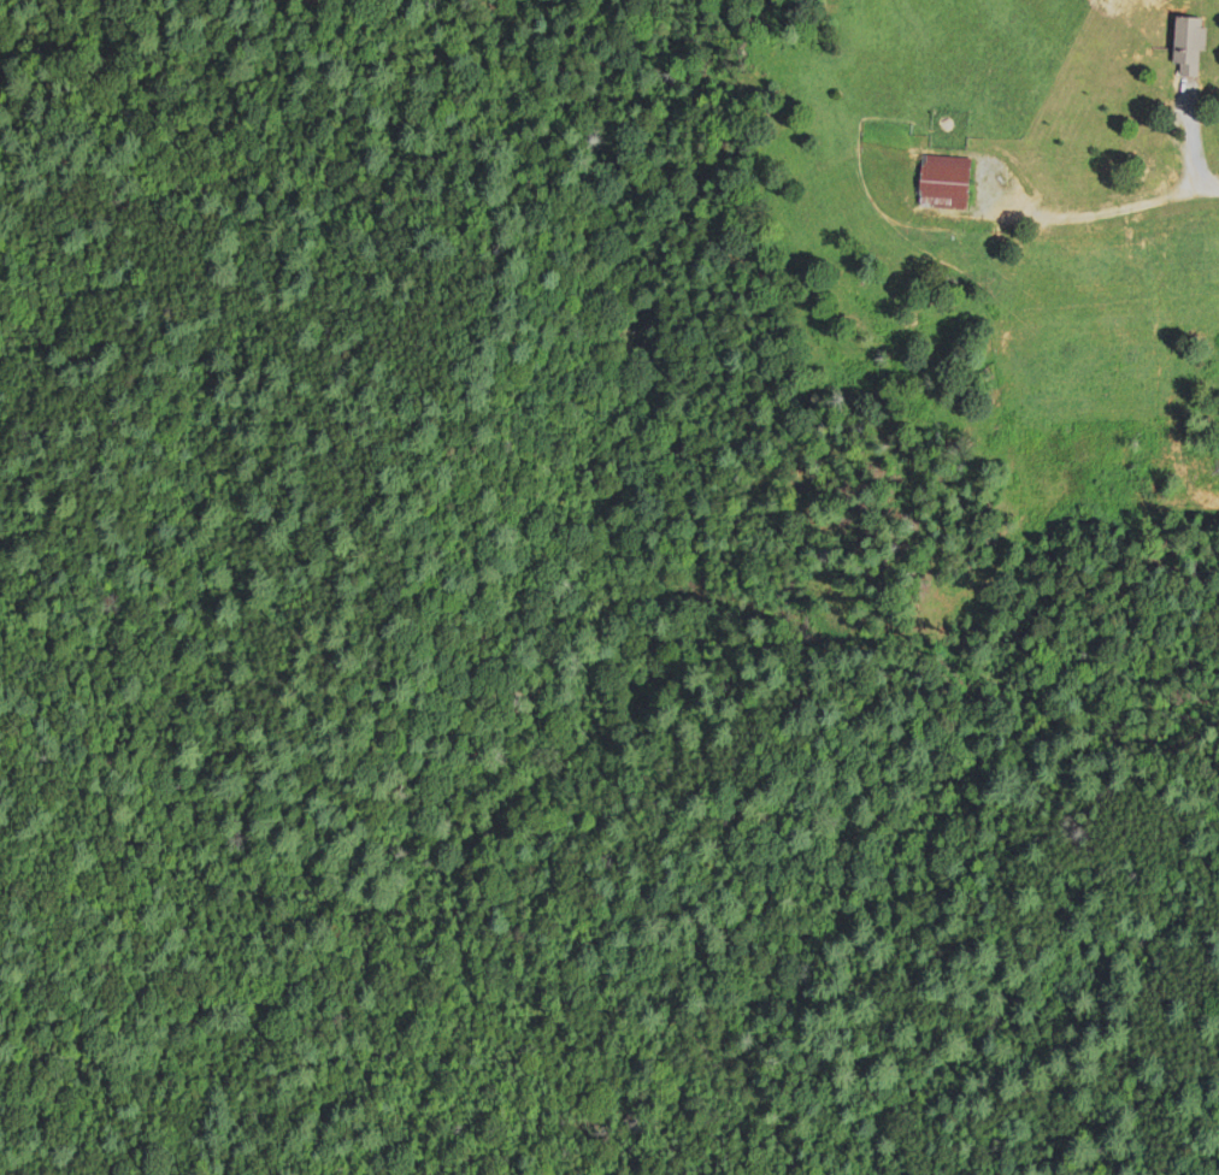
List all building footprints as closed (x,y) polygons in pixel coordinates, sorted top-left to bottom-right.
[(1199,19),(1172,18),(1171,66),(1177,66),(1176,77),(1198,78),(1199,19)] [(919,209),(967,211),(968,158),(921,157),(919,209)]
